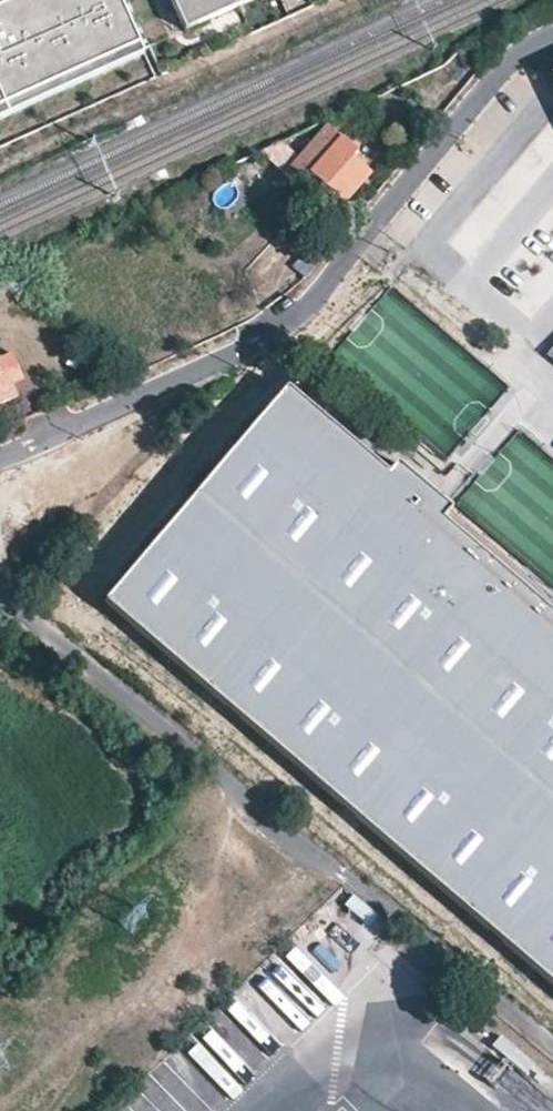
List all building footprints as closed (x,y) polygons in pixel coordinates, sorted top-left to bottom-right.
[(143,54),(118,0),(0,0),(0,119),(143,54)] [(186,26),(242,0),(174,0),(186,26)] [(469,43),(461,49),(467,68),(476,64),(469,43)] [(310,175),(324,188),(341,202),(343,202),(361,182),(370,172),(354,157),(358,150),(347,141),(327,124),(314,139),(298,158),(288,169),(286,172),(301,185),(310,175)] [(355,132),(347,141),(358,150),(366,142),(355,132)] [(310,175),(301,185),(315,198),(316,196),(324,188),(310,175)] [(337,240),(325,230),(292,267),(306,279),(337,240)] [(7,281),(0,285),(0,298),(12,292),(7,281)] [(15,399),(0,368),(0,406),(15,399)] [(322,789),(375,835),(403,858),(486,930),(520,959),(552,987),(552,988),(552,611),(487,555),(496,545),(480,531),(421,480),(399,461),(389,472),(322,414),(289,385),(231,452),(165,528),(114,586),(102,600),(114,611),(227,708),(244,723),(322,789)]
